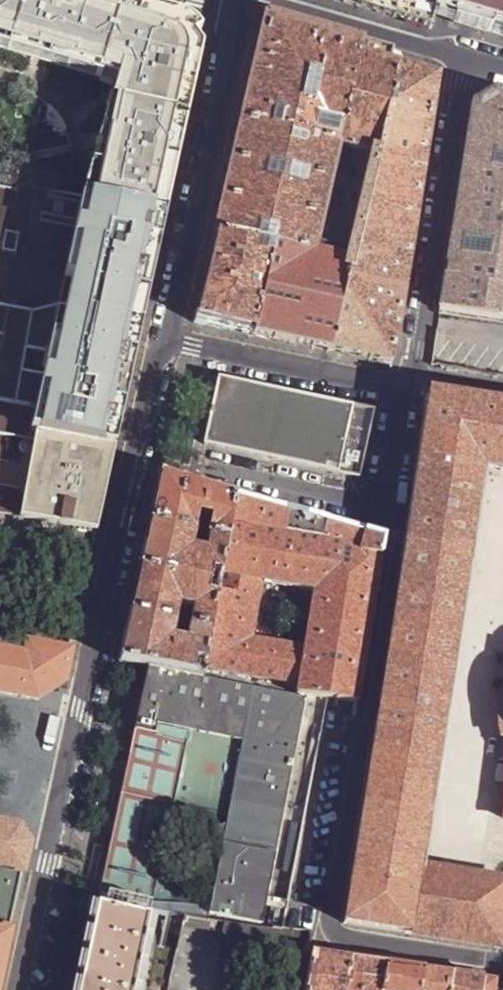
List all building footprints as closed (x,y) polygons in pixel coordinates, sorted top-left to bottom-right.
[(101,78),(102,76),(117,81),(111,102),(110,101),(82,196),(166,212),(182,141),(202,50),(203,50),(189,30),(165,23),(167,16),(113,0),(0,0),(0,48),(101,78)] [(344,3),(376,12),(392,17),(397,0),(344,0),(344,3)] [(429,28),(433,17),(432,16),(437,0),(397,0),(392,17),(412,23),(429,28)] [(502,37),(502,0),(437,0),(432,16),(433,17),(445,20),(478,30),(502,37)] [(205,323),(231,329),(257,335),(318,349),(335,353),(399,363),(446,72),(412,63),(395,57),(397,48),(369,40),(369,35),(273,7),(263,14),(248,78),(250,79),(225,188),(196,315),(195,315),(194,323),(205,325),(205,323)] [(180,20),(167,16),(165,23),(189,30),(181,19),(180,20)] [(495,97),(469,114),(449,249),(439,312),(502,322),(502,100),(495,97)] [(0,181),(0,434),(34,441),(35,432),(31,430),(82,196),(0,181)] [(166,212),(82,196),(31,430),(35,432),(115,449),(166,212)] [(340,405),(217,380),(203,446),(359,478),(373,412),(340,405)] [(342,925),(407,935),(410,935),(499,949),(502,927),(502,880),(422,866),(436,785),(437,781),(463,610),(485,471),(502,474),(502,405),(425,393),(411,484),(399,557),(342,925)] [(35,432),(34,441),(18,518),(73,529),(97,533),(102,506),(77,500),(82,475),(108,481),(115,449),(35,432)] [(18,518),(34,441),(0,434),(0,515),(18,518)] [(102,506),(108,481),(82,475),(77,500),(102,506)] [(152,506),(148,525),(192,534),(197,516),(210,520),(206,537),(209,538),(225,542),(229,524),(234,497),(194,486),(158,476),(152,506)] [(215,596),(209,630),(205,651),(201,675),(296,692),(307,694),(328,697),(357,703),(380,557),(383,540),(366,535),(328,524),(306,517),(293,514),(234,497),(229,524),(225,542),(219,574),(217,585),(215,596)] [(192,534),(148,525),(142,551),(138,569),(209,583),(210,573),(219,574),(225,542),(209,538),(205,556),(189,552),(192,534)] [(132,596),(129,614),(173,623),(177,606),(193,609),(189,626),(209,630),(215,596),(207,594),(209,583),(138,569),(132,596)] [(173,623),(129,614),(123,640),(118,660),(149,665),(196,674),(201,675),(205,651),(209,630),(189,626),(185,644),(169,640),(172,630),(182,632),(183,625),(173,623)] [(0,641),(0,653),(26,658),(29,647),(0,641)] [(70,655),(29,647),(26,658),(0,653),(0,694),(39,701),(64,684),(66,673),(70,655)] [(244,742),(221,884),(215,917),(270,925),(275,894),(307,694),(296,692),(201,675),(196,674),(149,665),(142,696),(118,811),(171,820),(191,729),(244,742)] [(151,915),(171,820),(118,811),(98,905),(87,955),(79,989),(134,989),(151,915)] [(9,933),(17,896),(25,861),(29,843),(19,829),(0,825),(0,931),(9,933)] [(291,935),(256,931),(220,927),(215,960),(251,965),(252,959),(291,965),(291,961),(298,961),(310,963),(312,953),(309,953),(302,952),(300,952),(288,950),(291,935)] [(9,933),(0,931),(0,974),(9,933)] [(312,953),(310,963),(309,973),(306,989),(345,989),(351,960),(335,957),(312,953)] [(298,961),(291,961),(291,965),(252,959),(251,965),(291,970),(309,973),(310,963),(298,961)] [(351,960),(345,989),(382,989),(386,965),(369,962),(351,960)] [(386,965),(382,989),(421,989),(425,970),(408,968),(386,965)] [(425,970),(421,989),(450,989),(453,975),(437,972),(425,970)] [(453,975),(450,989),(480,989),(481,979),(466,977),(453,975)] [(481,979),(480,989),(494,989),(495,981),(481,979)]
